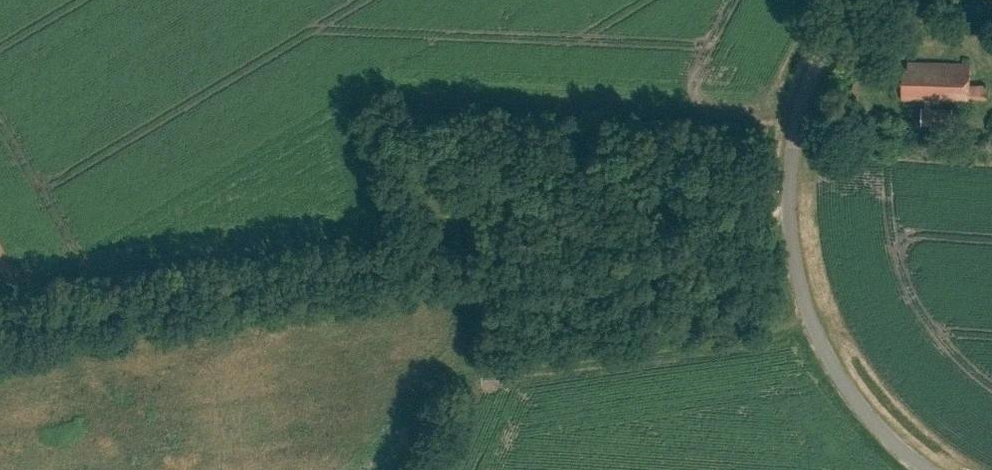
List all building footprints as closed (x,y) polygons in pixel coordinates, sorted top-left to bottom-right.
[(969,102),(969,98),(970,63),(907,61),(907,70),(902,70),(901,100),(924,100),(924,108),(921,108),(921,125),(953,126),(953,109),(930,108),(930,101),(969,102)]
